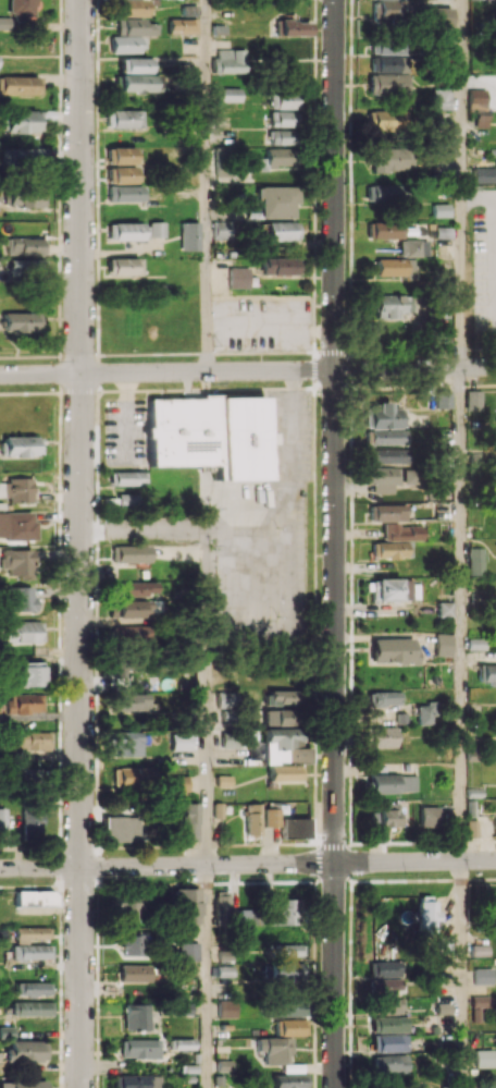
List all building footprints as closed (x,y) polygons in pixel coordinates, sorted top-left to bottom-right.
[(12,17),(0,17),(0,29),(12,29),(12,21),(36,21),(35,0),(11,0),(12,17)] [(119,16),(144,17),(145,0),(119,0),(119,16)] [(371,2),(372,19),(403,18),(403,12),(413,12),(413,1),(371,2)] [(182,16),(198,16),(198,5),(182,6),(182,16)] [(449,7),(426,8),(427,27),(450,26),(449,7)] [(145,18),(116,19),(117,36),(158,35),(157,23),(145,23),(145,18)] [(197,19),(169,19),(169,34),(197,34),(197,19)] [(309,36),(309,21),(280,20),(279,35),(309,36)] [(110,52),(144,52),(144,37),(111,36),(110,52)] [(371,42),(370,53),(406,54),(407,43),(371,42)] [(213,72),(246,73),(247,49),(218,48),(218,58),(213,57),(213,72)] [(370,73),(406,73),(406,57),(370,56),(370,73)] [(155,58),(120,58),(120,73),(155,73),(155,58)] [(119,92),(156,92),(155,74),(119,75),(119,92)] [(369,94),(409,94),(409,74),(369,74),(369,94)] [(39,95),(39,76),(2,76),(1,94),(39,95)] [(451,108),(450,87),(432,88),(433,109),(451,108)] [(220,102),(241,102),(241,88),(220,88),(220,102)] [(484,109),(485,90),(468,90),(467,109),(484,109)] [(269,92),(269,108),(297,109),(298,93),(269,92)] [(142,110),(106,111),(107,128),(142,128),(142,110)] [(409,111),(369,110),(369,131),(408,131),(409,111)] [(41,133),(41,111),(7,111),(7,132),(41,133)] [(271,126),(298,126),(298,111),(270,112),(271,126)] [(293,129),(271,130),(271,145),(293,144),(293,129)] [(107,148),(107,165),(133,164),(133,147),(107,148)] [(41,148),(4,148),(5,166),(41,165),(41,148)] [(266,158),(259,158),(258,167),(299,169),(299,149),(266,148),(266,158)] [(373,171),(412,172),(412,149),(374,148),(373,171)] [(133,183),(133,167),(111,167),(111,184),(133,183)] [(495,183),(495,167),(473,167),(472,183),(495,183)] [(408,185),(368,184),(368,201),(407,202),(408,185)] [(43,206),(42,185),(8,186),(9,207),(43,206)] [(108,201),(143,201),(143,186),(108,186),(108,201)] [(295,218),(295,203),(300,203),(300,187),(257,186),(257,197),(261,198),(261,218),(295,218)] [(165,222),(150,221),(149,237),(165,238),(165,222)] [(231,238),(231,222),(215,221),(215,238),(231,238)] [(267,241),(299,240),(299,221),(267,222),(267,241)] [(181,251),(199,250),(199,222),(181,223),(181,251)] [(369,238),(403,239),(403,222),(369,222),(369,238)] [(141,223),(108,223),(108,240),(141,240),(141,223)] [(44,238),(7,237),(6,254),(44,255),(44,238)] [(428,239),(400,240),(400,257),(429,256),(428,239)] [(139,275),(139,258),(108,258),(107,274),(139,275)] [(298,258),(264,258),(264,275),(298,274),(298,258)] [(43,260),(9,259),(9,280),(43,281),(43,260)] [(377,276),(423,277),(423,259),(378,259),(377,276)] [(249,288),(250,267),(229,267),(229,288),(249,288)] [(377,318),(399,319),(399,313),(412,313),(412,295),(378,294),(377,318)] [(9,312),(8,330),(32,332),(33,313),(9,312)] [(481,410),(481,390),(466,390),(466,410),(481,410)] [(148,467),(216,466),(216,480),(264,480),(264,444),(272,444),(272,433),(264,433),(264,396),(199,397),(199,398),(147,399),(148,467)] [(365,427),(405,428),(405,408),(392,408),(392,403),(369,403),(369,412),(366,412),(365,427)] [(367,431),(367,444),(409,445),(409,431),(367,431)] [(3,456),(38,456),(38,436),(3,436),(3,456)] [(370,463),(411,463),(412,449),(370,448),(370,463)] [(394,494),(394,484),(417,485),(417,469),(364,467),(364,484),(373,484),(373,493),(394,494)] [(113,486),(145,486),(145,472),(113,472),(113,486)] [(8,478),(8,483),(0,483),(0,497),(9,497),(9,503),(31,502),(30,478),(8,478)] [(134,493),(117,494),(117,507),(135,507),(134,493)] [(407,504),(371,505),(371,521),(407,521),(407,504)] [(4,512),(5,540),(33,540),(33,511),(4,512)] [(383,525),(383,541),(424,540),(424,524),(383,525)] [(407,559),(407,542),(372,541),(372,558),(407,559)] [(113,561),(147,562),(148,546),(113,545),(113,561)] [(485,548),(469,548),(469,575),(485,575),(485,548)] [(30,580),(31,550),(1,549),(0,568),(8,568),(7,575),(17,575),(17,580),(30,580)] [(371,579),(372,601),(413,600),(413,578),(371,579)] [(115,596),(155,595),(155,581),(114,582),(115,596)] [(33,586),(8,587),(9,611),(33,611),(33,586)] [(110,617),(141,618),(141,610),(159,610),(160,602),(111,600),(110,617)] [(453,617),(453,602),(438,602),(438,617),(453,617)] [(41,621),(2,622),(3,643),(41,643),(41,621)] [(115,642),(153,641),(153,624),(115,626),(115,642)] [(436,656),(453,656),(453,634),(436,634),(436,656)] [(372,639),(372,664),(420,662),(419,649),(414,649),(414,638),(372,639)] [(129,678),(129,658),(114,658),(114,678),(129,678)] [(42,662),(12,662),(11,687),(42,687),(42,662)] [(490,682),(490,683),(495,683),(495,665),(479,665),(479,681),(490,682)] [(267,690),(266,704),(303,704),(303,691),(267,690)] [(368,692),(368,707),(401,706),(401,691),(368,692)] [(218,692),(218,711),(240,711),(239,692),(218,692)] [(117,710),(149,711),(149,694),(117,693),(117,710)] [(42,713),(42,695),(6,696),(6,714),(42,713)] [(436,701),(426,701),(426,705),(417,706),(417,725),(437,724),(436,701)] [(265,726),(301,725),(300,709),(265,710),(265,726)] [(370,748),(397,747),(397,727),(369,727),(370,748)] [(265,763),(306,762),(306,728),(264,728),(265,763)] [(51,731),(10,732),(11,750),(51,750),(51,731)] [(143,756),(142,731),(112,732),(112,747),(117,747),(118,757),(143,756)] [(222,747),(241,748),(241,731),(222,731),(222,747)] [(172,750),(191,750),(191,732),(171,733),(172,750)] [(303,781),(302,765),(268,766),(268,781),(303,781)] [(154,767),(113,768),(114,787),(154,786),(154,767)] [(417,774),(370,775),(370,793),(418,792),(417,774)] [(231,775),(216,775),(216,786),(231,786),(231,775)] [(187,776),(171,776),(171,792),(187,791),(187,776)] [(199,803),(182,803),(182,840),(198,840),(199,803)] [(246,835),(261,835),(261,803),(246,803),(246,835)] [(398,803),(382,803),(382,808),(372,809),(372,827),(399,826),(398,803)] [(23,837),(42,837),(42,805),(22,805),(23,837)] [(439,827),(439,807),(419,806),(419,827),(439,827)] [(279,808),(263,808),(263,827),(279,826),(279,808)] [(104,816),(103,840),(140,841),(140,827),(144,827),(144,817),(104,816)] [(308,838),(308,818),(281,818),(281,839),(308,838)] [(199,925),(199,888),(175,888),(176,926),(199,925)] [(15,891),(15,905),(55,905),(55,890),(15,891)] [(214,891),(214,919),(229,920),(230,891),(214,891)] [(484,892),(484,932),(495,933),(495,892),(484,892)] [(121,921),(143,921),(143,895),(122,894),(121,921)] [(418,931),(439,931),(440,911),(436,911),(436,898),(419,897),(418,931)] [(250,925),(297,924),(296,899),(270,899),(270,906),(250,906),(250,925)] [(50,927),(14,928),(15,941),(50,939),(50,927)] [(142,956),(143,932),(122,932),(121,955),(142,956)] [(437,954),(450,954),(451,937),(438,937),(437,954)] [(199,960),(198,942),(178,943),(179,961),(199,960)] [(50,944),(11,946),(12,961),(50,959),(50,944)] [(305,944),(275,944),(275,956),(305,956),(305,944)] [(369,977),(402,977),(401,961),(369,962),(369,977)] [(277,982),(304,982),(305,963),(277,963),(277,982)] [(150,965),(120,964),(120,982),(150,982),(150,965)] [(474,985),(491,984),(491,968),(473,968),(474,985)] [(374,979),(374,993),(402,992),(402,978),(374,979)] [(50,983),(15,982),(15,994),(50,996),(50,983)] [(470,996),(471,1021),(484,1021),(484,996),(470,996)] [(405,998),(374,999),(375,1014),(406,1013),(405,998)] [(236,1000),(217,1001),(218,1017),(236,1017),(236,1000)] [(52,1002),(11,1001),(11,1015),(51,1016),(52,1002)] [(278,1016),(302,1016),(302,1002),(278,1002),(278,1016)] [(450,1023),(451,1003),(436,1003),(435,1023),(450,1023)] [(149,1029),(149,1004),(124,1004),(125,1030),(149,1029)] [(408,1017),(370,1017),(370,1032),(408,1033),(408,1017)] [(307,1036),(307,1019),(279,1019),(279,1036),(307,1036)] [(0,1027),(0,1038),(14,1037),(14,1026),(0,1027)] [(371,1052),(406,1051),(406,1034),(371,1034),(371,1052)] [(291,1037),(257,1038),(257,1051),(264,1051),(264,1065),(283,1065),(283,1069),(292,1069),(291,1037)] [(169,1039),(169,1049),(195,1049),(195,1038),(169,1039)] [(160,1057),(160,1039),(121,1039),(122,1058),(160,1057)] [(45,1040),(6,1041),(7,1061),(46,1061),(45,1040)] [(474,1050),(474,1067),(493,1067),(493,1050),(474,1050)] [(372,1072),(407,1071),(406,1055),(372,1056),(372,1072)] [(231,1059),(214,1061),(216,1087),(234,1085),(231,1059)] [(151,1075),(119,1074),(119,1087),(151,1087),(151,1075)] [(307,1074),(273,1075),(273,1087),(307,1087),(307,1074)]
